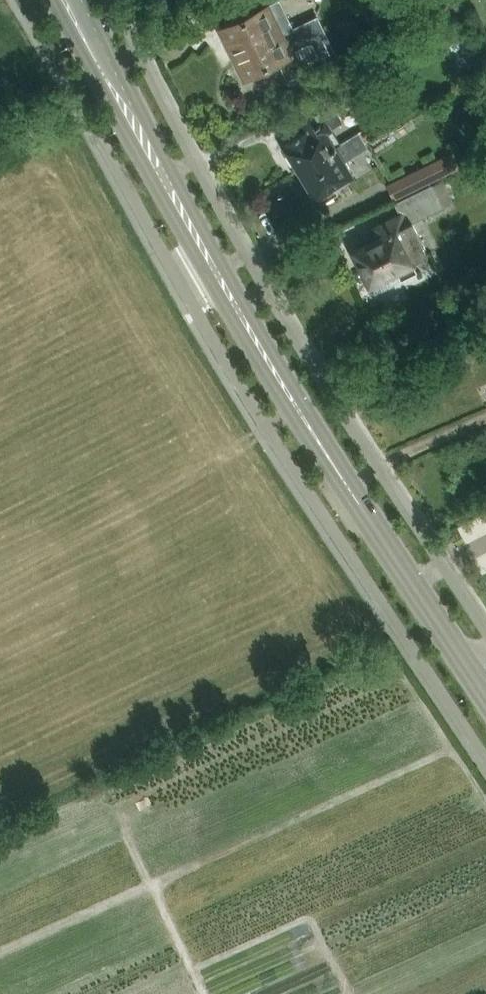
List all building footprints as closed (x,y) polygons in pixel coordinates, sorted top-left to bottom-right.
[(223,25),(223,26),(224,25),(246,70),(245,71),(246,72),(271,60),(274,65),(283,61),(293,81),(339,59),(318,15),(293,27),(280,0),(272,0),(269,2),(268,0),(225,0),(234,19),(223,25)] [(294,164),(296,163),(299,169),(308,164),(306,161),(334,144),(326,130),(343,120),(331,98),(298,117),(304,129),(288,139),(285,138),(282,140),(281,143),(294,164)] [(368,147),(358,130),(334,144),(306,161),(308,164),(299,169),(316,197),(317,196),(321,202),(339,192),(335,186),(353,175),(345,160),(368,147)] [(434,161),(391,181),(398,197),(442,177),(434,161)] [(417,272),(413,262),(427,255),(410,221),(445,205),(434,184),(395,203),(402,216),(375,229),(379,239),(354,251),(370,283),(398,269),(402,279),(417,272)]
